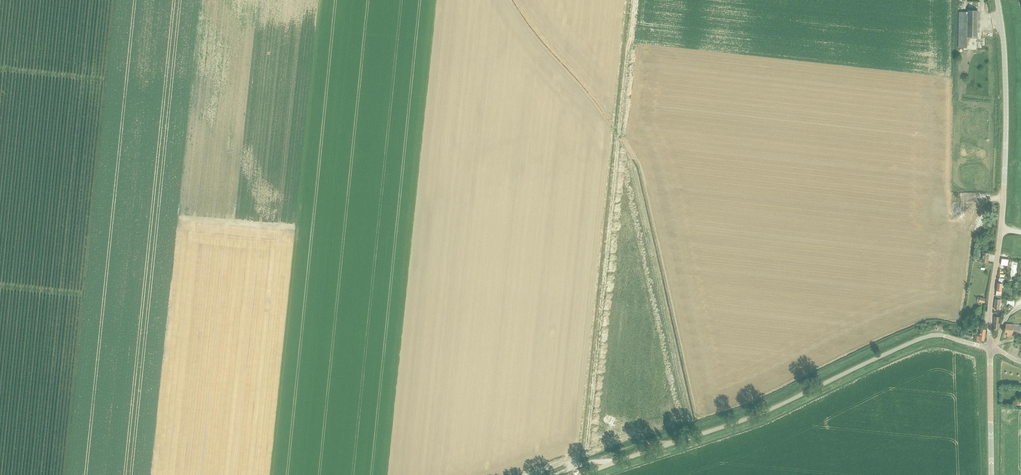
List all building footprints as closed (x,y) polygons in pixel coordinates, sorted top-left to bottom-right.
[(969,10),(969,12),(960,12),(960,48),(968,48),(968,36),(978,36),(979,11),(969,10)] [(998,284),(996,295),(997,295),(1002,296),(1002,291),(1002,288),(1004,288),(1005,279),(999,278),(999,283),(998,283),(998,284)] [(996,299),(994,309),(995,309),(998,310),(1000,310),(1001,300),(1002,300),(1002,299),(1002,297),(1003,296),(1002,296),(997,295),(996,299)] [(1005,332),(1007,332),(1007,336),(1020,337),(1020,333),(1020,324),(1007,324),(1006,323),(1006,327),(1005,332)] [(976,340),(978,340),(980,341),(980,340),(983,341),(984,341),(984,340),(986,330),(985,330),(981,329),(980,334),(979,334),(977,335),(977,336),(976,340)] [(962,331),(961,336),(973,339),(974,337),(972,336),(973,333),(962,331)]
